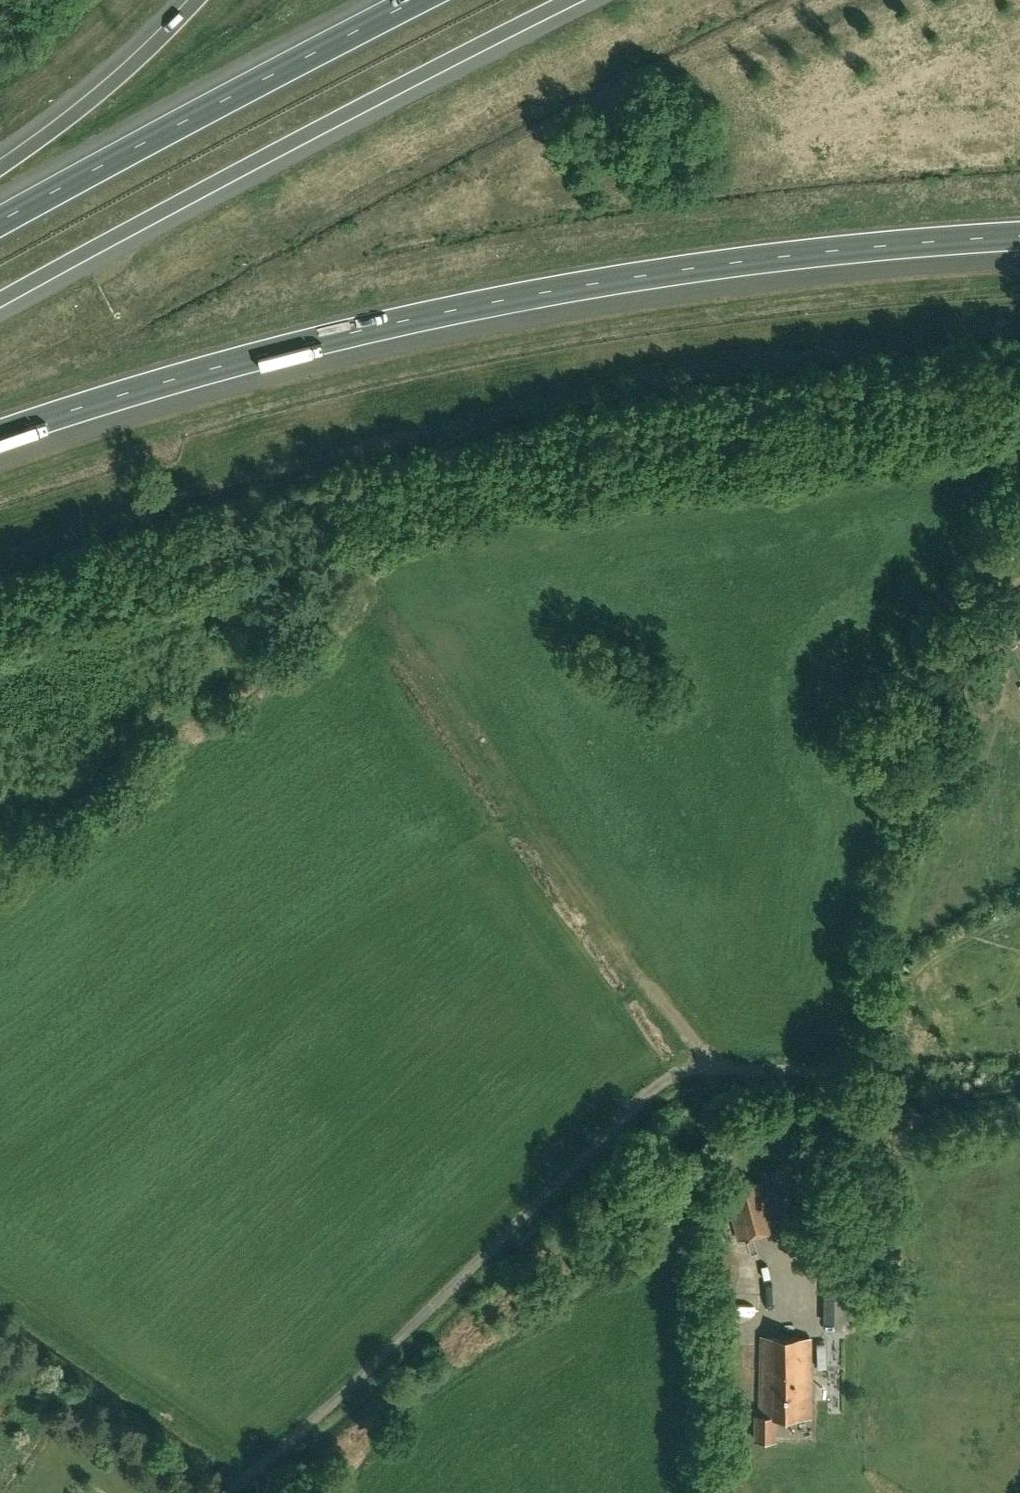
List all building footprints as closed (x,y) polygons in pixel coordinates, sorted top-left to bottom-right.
[(188,395),(202,391),(199,379),(185,383),(188,395)] [(767,1180),(726,1191),(738,1237),(779,1227),(767,1180)] [(850,1245),(826,1245),(826,1322),(850,1322),(850,1245)] [(834,1323),(835,1335),(856,1334),(856,1323),(834,1323)] [(775,1416),(810,1416),(811,1337),(762,1336),(761,1415),(757,1415),(756,1439),(775,1440),(775,1416)]
